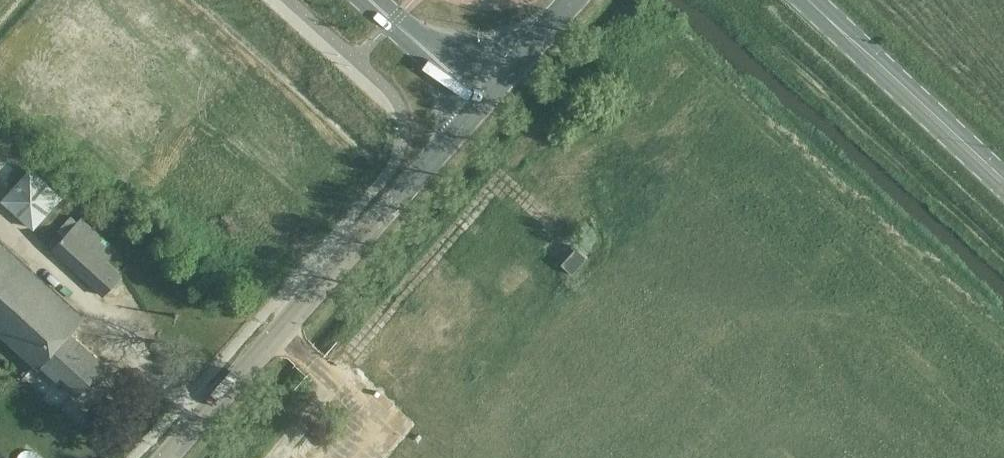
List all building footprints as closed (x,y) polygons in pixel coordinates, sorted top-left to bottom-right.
[(34,229),(64,195),(31,164),(0,198),(34,229)] [(82,216),(78,221),(72,215),(58,230),(64,236),(52,249),(102,295),(121,275),(106,261),(117,249),(82,216)] [(38,368),(42,364),(75,394),(103,363),(69,332),(83,317),(0,242),(0,333),(38,368)] [(586,258),(574,248),(560,264),(569,271),(572,274),(573,273),(586,258)]
